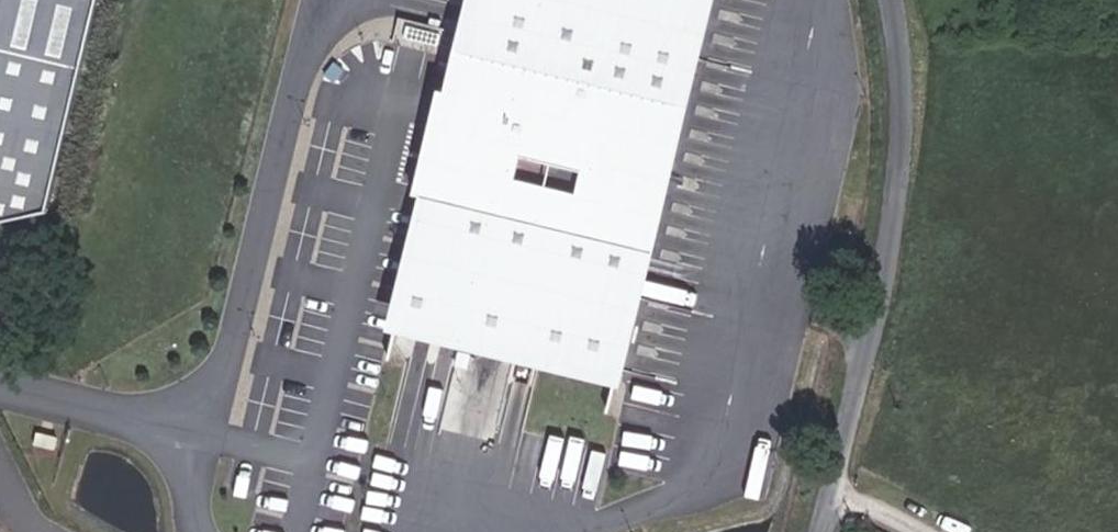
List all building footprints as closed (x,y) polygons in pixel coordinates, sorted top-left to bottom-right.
[(35,214),(98,0),(0,0),(0,220),(35,214)] [(390,331),(411,335),(622,383),(711,0),(470,0),(461,40),(456,60),(390,331)]
